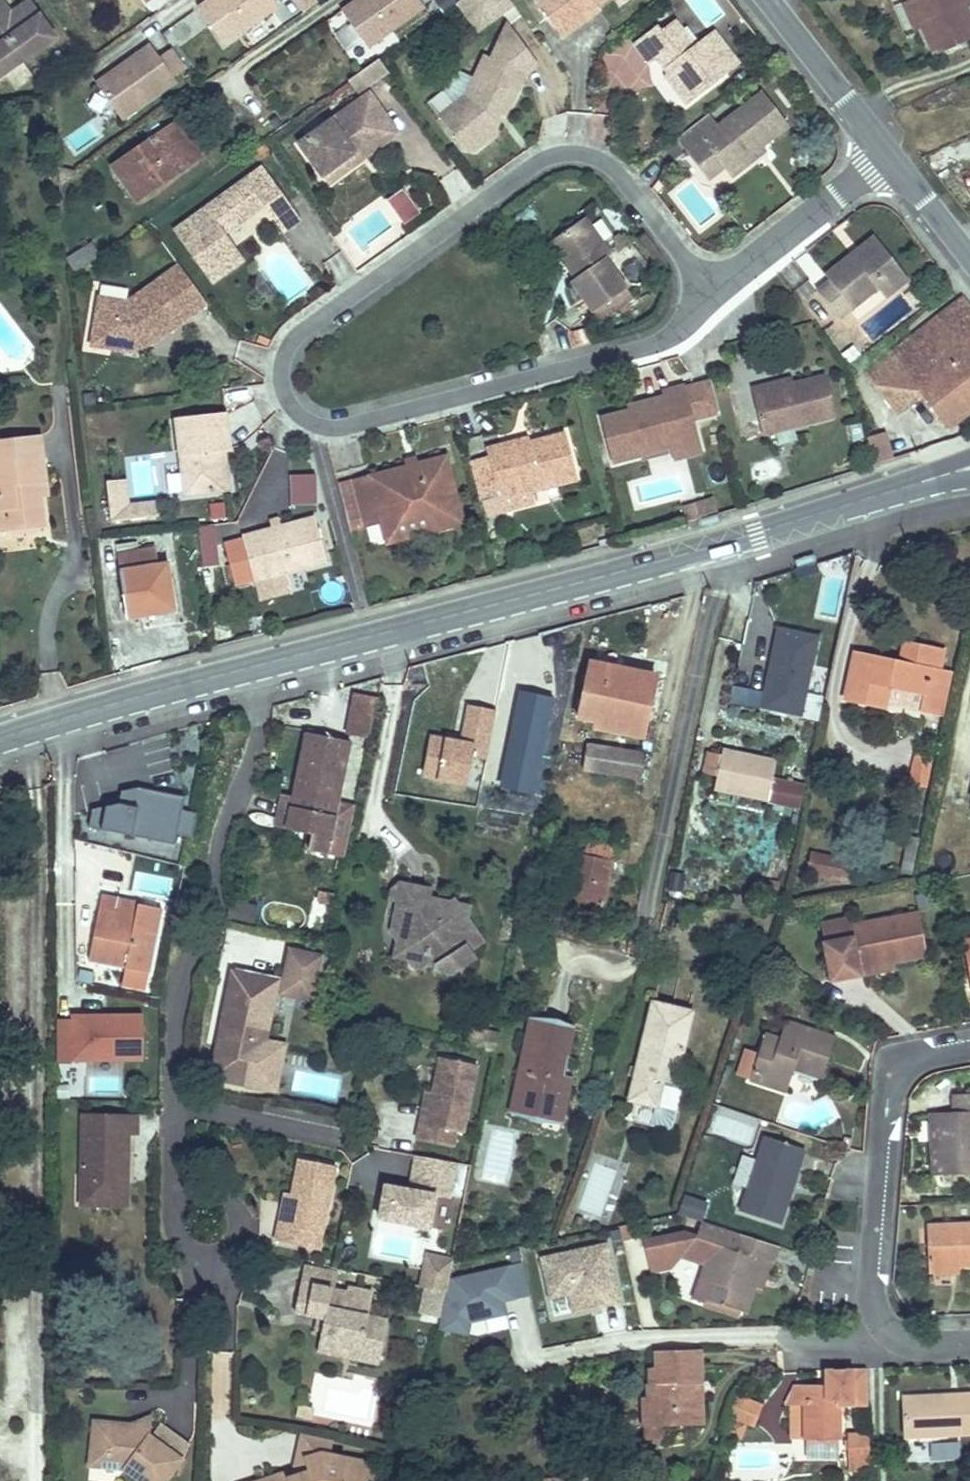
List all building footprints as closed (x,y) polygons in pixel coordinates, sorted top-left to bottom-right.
[(58,35),(34,1),(16,14),(14,11),(6,0),(0,0),(0,77),(58,35)] [(34,0),(29,0),(14,11),(16,14),(34,1),(34,0)] [(198,5),(224,42),(279,4),(277,0),(206,0),(198,5)] [(292,18),(315,8),(312,0),(284,0),(292,18)] [(421,0),(357,0),(341,12),(369,48),(425,5),(421,0)] [(458,1),(478,25),(509,0),(460,0),(458,1)] [(543,2),(570,38),(584,28),(580,23),(612,0),(547,0),(543,2)] [(931,50),(969,34),(969,13),(964,0),(909,0),(931,50)] [(670,73),(669,84),(687,106),(735,67),(716,43),(698,58),(680,37),(669,45),(658,32),(635,51),(651,71),(662,61),(665,62),(670,68),(670,73)] [(467,113),(447,128),(464,150),(478,151),(500,135),(496,132),(504,115),(513,117),(526,83),(545,70),(523,39),(511,49),(494,45),(490,54),(485,53),(469,93),(473,94),(467,113)] [(185,69),(170,49),(161,55),(152,43),(97,82),(124,119),(179,81),(175,76),(185,69)] [(359,97),(388,74),(376,59),(347,82),(359,97)] [(306,146),(331,181),(362,160),(359,156),(371,148),(376,155),(389,146),(371,120),(386,110),(377,95),(306,146)] [(711,116),(677,142),(693,163),(709,152),(725,174),(736,186),(754,172),(750,169),(794,134),(766,98),(722,131),(711,116)] [(405,136),(386,110),(371,120),(389,146),(405,136)] [(164,128),(115,161),(139,193),(178,166),(167,149),(175,143),(164,128)] [(362,160),(331,181),(334,186),(376,155),(371,148),(359,156),(362,160)] [(709,152),(693,163),(709,186),(725,174),(709,152)] [(179,234),(205,271),(239,247),(277,220),(286,232),(302,221),(267,171),(179,234)] [(420,175),(402,186),(422,216),(440,204),(420,175)] [(404,227),(420,217),(401,190),(386,200),(404,227)] [(590,215),(564,234),(590,269),(579,276),(573,280),(597,312),(630,287),(607,256),(615,249),(590,215)] [(590,269),(564,234),(553,242),(579,276),(590,269)] [(836,280),(824,289),(847,317),(858,308),(854,303),(878,284),(892,300),(915,281),(879,237),(866,248),(869,253),(860,260),(856,255),(831,275),(836,280)] [(99,241),(71,245),(72,255),(100,251),(99,241)] [(208,305),(178,265),(127,301),(104,296),(97,326),(113,347),(137,353),(141,336),(148,332),(155,342),(208,305)] [(908,355),(920,370),(969,329),(969,305),(908,355)] [(113,347),(97,326),(93,343),(113,347)] [(969,418),(969,352),(966,348),(969,345),(969,329),(920,370),(908,355),(902,359),(915,375),(882,400),(907,427),(929,411),(950,434),(969,418)] [(137,355),(155,342),(148,332),(141,336),(137,353),(137,355)] [(870,385),(882,400),(915,375),(902,359),(870,385)] [(791,373),(773,377),(777,389),(794,384),(791,373)] [(777,389),(773,377),(754,383),(767,430),(842,410),(831,375),(794,384),(777,389)] [(648,406),(628,411),(606,419),(617,459),(680,442),(675,423),(669,402),(667,394),(646,400),(648,406)] [(669,402),(675,423),(690,418),(684,398),(669,402)] [(626,406),(628,411),(648,406),(646,400),(626,406)] [(224,416),(174,421),(182,496),(219,493),(216,458),(229,456),(224,416)] [(488,444),(490,451),(498,480),(502,491),(579,470),(568,429),(510,445),(508,438),(488,444)] [(866,438),(873,464),(893,459),(887,432),(866,438)] [(0,478),(0,506),(4,506),(6,527),(42,524),(39,492),(32,492),(31,479),(43,478),(38,434),(0,437),(0,464),(2,478),(0,478)] [(498,480),(490,451),(476,455),(484,484),(498,480)] [(420,460),(401,465),(354,478),(366,521),(387,515),(394,541),(466,520),(447,452),(420,460)] [(399,457),(401,465),(420,460),(417,452),(399,457)] [(126,479),(107,481),(111,520),(141,517),(139,503),(129,505),(126,479)] [(158,501),(139,503),(141,517),(159,515),(158,501)] [(313,516),(246,535),(259,579),(327,559),(313,516)] [(166,562),(120,569),(123,610),(142,609),(142,616),(159,615),(159,611),(170,610),(166,562)] [(819,632),(779,624),(763,709),(803,716),(819,632)] [(933,718),(940,679),(930,677),(935,655),(895,646),(890,668),(845,659),(836,703),(876,711),(880,692),(914,699),(911,714),(933,718)] [(627,666),(589,658),(580,699),(595,703),(591,724),(627,731),(628,726),(641,729),(653,678),(626,672),(627,666)] [(518,690),(497,792),(534,799),(554,697),(518,690)] [(370,739),(375,698),(351,695),(346,736),(370,739)] [(489,745),(496,711),(464,705),(458,740),(489,745)] [(305,732),(290,793),(322,800),(324,793),(338,797),(351,745),(305,732)] [(469,786),(474,743),(426,738),(422,781),(469,786)] [(638,775),(642,751),(584,742),(580,766),(638,775)] [(713,750),(706,789),(760,801),(765,777),(767,762),(713,750)] [(914,754),(909,781),(927,784),(932,758),(914,754)] [(803,784),(765,777),(760,801),(799,807),(803,784)] [(124,789),(124,793),(104,797),(105,802),(94,805),(89,826),(176,846),(178,836),(190,838),(196,810),(185,808),(188,795),(144,785),(124,789)] [(322,800),(290,793),(289,796),(279,793),(271,827),(308,836),(304,850),(324,856),(338,797),(324,793),(322,800)] [(613,844),(575,836),(562,902),(598,910),(613,844)] [(850,859),(810,848),(803,873),(843,884),(850,859)] [(432,876),(408,870),(396,878),(393,898),(403,900),(398,927),(418,957),(431,958),(438,953),(461,958),(482,945),(478,938),(488,931),(466,896),(461,900),(450,907),(427,902),(429,893),(432,876)] [(80,951),(130,964),(134,948),(146,951),(158,905),(135,899),(132,910),(111,905),(113,892),(95,887),(80,951)] [(450,907),(461,900),(429,893),(427,902),(450,907)] [(844,946),(815,951),(820,988),(850,984),(849,977),(883,972),(916,967),(911,924),(842,935),(844,946)] [(841,927),(812,931),(815,951),(844,946),(842,935),(841,927)] [(277,990),(310,997),(320,953),(287,945),(277,990)] [(134,948),(130,964),(143,967),(146,951),(134,948)] [(953,953),(961,1001),(969,999),(969,950),(953,953)] [(883,972),(849,977),(850,984),(884,978),(883,972)] [(271,985),(231,977),(212,1077),(252,1084),(261,1036),(267,1004),(271,985)] [(276,1006),(267,1004),(261,1036),(270,1038),(276,1006)] [(654,1004),(622,1099),(648,1107),(655,1084),(668,1088),(692,1018),(654,1004)] [(57,1056),(142,1055),(141,1016),(72,1017),(56,1017),(57,1056)] [(521,1066),(514,1094),(527,1096),(524,1111),(544,1115),(546,1105),(564,1108),(569,1086),(561,1084),(566,1062),(573,1025),(569,1024),(543,1018),(537,1017),(526,1067),(521,1066)] [(785,1030),(780,1049),(792,1052),(798,1033),(785,1030)] [(792,1052),(780,1049),(765,1044),(750,1092),(784,1102),(792,1077),(822,1086),(834,1045),(798,1033),(792,1052)] [(414,1124),(412,1141),(449,1147),(451,1131),(458,1132),(468,1063),(431,1058),(426,1094),(421,1125),(414,1124)] [(574,1064),(566,1062),(561,1084),(569,1086),(574,1064)] [(70,1084),(56,1084),(56,1097),(70,1097),(70,1084)] [(414,1124),(421,1125),(426,1094),(419,1093),(414,1124)] [(527,1096),(514,1094),(512,1109),(524,1111),(527,1096)] [(937,1118),(939,1178),(969,1177),(969,1099),(957,1099),(958,1116),(937,1118)] [(546,1105),(544,1115),(561,1119),(564,1108),(546,1105)] [(720,1109),(714,1133),(748,1142),(755,1119),(720,1109)] [(122,1117),(86,1117),(86,1195),(129,1195),(128,1173),(132,1173),(131,1135),(122,1135),(122,1117)] [(763,1144),(741,1214),(781,1226),(803,1155),(763,1144)] [(381,1178),(374,1211),(423,1221),(430,1189),(444,1192),(452,1157),(413,1149),(406,1183),(381,1178)] [(284,1219),(281,1236),(317,1244),(320,1228),(327,1230),(342,1162),(306,1154),(298,1190),(291,1221),(284,1219)] [(611,1224),(624,1165),(596,1159),(583,1217),(611,1224)] [(284,1219),(291,1221),(298,1190),(291,1188),(284,1219)] [(687,1195),(681,1215),(704,1222),(710,1202),(687,1195)] [(636,1235),(633,1221),(620,1223),(623,1237),(636,1235)] [(685,1229),(645,1237),(652,1272),(672,1269),(682,1257),(705,1265),(694,1299),(747,1314),(757,1286),(764,1288),(772,1261),(776,1263),(781,1247),(704,1222),(700,1235),(685,1229)] [(924,1269),(955,1269),(969,1268),(969,1228),(922,1230),(924,1269)] [(609,1241),(541,1254),(550,1298),(567,1294),(570,1310),(620,1301),(617,1285),(609,1241)] [(427,1283),(445,1287),(451,1254),(426,1249),(419,1282),(427,1283)] [(306,1261),(303,1277),(333,1284),(335,1267),(306,1261)] [(522,1262),(453,1277),(439,1329),(468,1336),(473,1319),(508,1311),(505,1298),(528,1293),(522,1262)] [(955,1269),(924,1269),(925,1281),(957,1280),(955,1269)] [(333,1284),(303,1277),(297,1307),(318,1311),(325,1313),(323,1326),(323,1328),(319,1347),(347,1352),(349,1341),(363,1343),(365,1337),(381,1340),(387,1314),(369,1310),(373,1287),(348,1283),(347,1287),(333,1284)] [(445,1287),(427,1283),(423,1310),(439,1313),(445,1287)] [(325,1313),(318,1311),(316,1323),(323,1326),(325,1313)] [(378,1358),(381,1340),(365,1337),(363,1343),(349,1341),(347,1352),(378,1358)] [(697,1352),(654,1355),(655,1371),(650,1372),(651,1390),(648,1390),(649,1404),(644,1404),(646,1434),(703,1428),(697,1352)] [(874,1405),(872,1370),(827,1369),(827,1397),(817,1397),(817,1385),(795,1384),(785,1405),(804,1404),(805,1440),(848,1440),(846,1406),(874,1405)] [(737,1395),(730,1415),(732,1420),(727,1434),(742,1439),(747,1425),(755,1428),(763,1403),(737,1395)] [(910,1397),(911,1439),(969,1438),(969,1396),(910,1397)] [(135,1427),(151,1428),(151,1417),(135,1427)] [(92,1457),(108,1457),(109,1467),(126,1467),(126,1472),(141,1480),(169,1480),(182,1460),(151,1441),(151,1428),(135,1427),(109,1427),(109,1434),(93,1434),(92,1457)] [(331,1451),(334,1436),(303,1429),(294,1473),(308,1468),(307,1462),(306,1461),(306,1460),(306,1459),(306,1458),(306,1457),(307,1457),(307,1456),(307,1455),(308,1454),(309,1453),(310,1452),(311,1451),(312,1451),(313,1451),(314,1450),(315,1450),(316,1450),(317,1450),(321,1451),(330,1453),(331,1451)] [(807,1448),(808,1464),(838,1462),(837,1447),(807,1448)] [(317,1450),(316,1450),(315,1450),(314,1450),(313,1451),(312,1451),(311,1451),(310,1452),(309,1453),(308,1454),(307,1455),(307,1456),(307,1457),(306,1457),(306,1458),(306,1459),(306,1460),(306,1461),(307,1462),(308,1468),(294,1473),(288,1474),(287,1469),(246,1480),(363,1480),(375,1473),(367,1459),(331,1451),(330,1453),(321,1451),(317,1450)] [(108,1457),(92,1457),(92,1471),(126,1472),(126,1467),(109,1467),(108,1457)]
